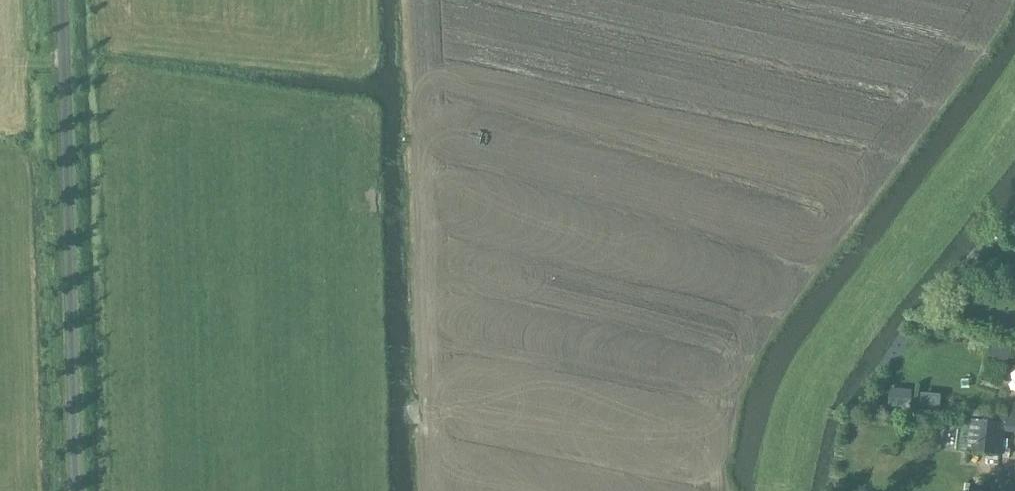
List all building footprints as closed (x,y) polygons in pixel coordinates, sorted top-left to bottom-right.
[(889,406),(911,408),(912,389),(890,388),(889,406)]
